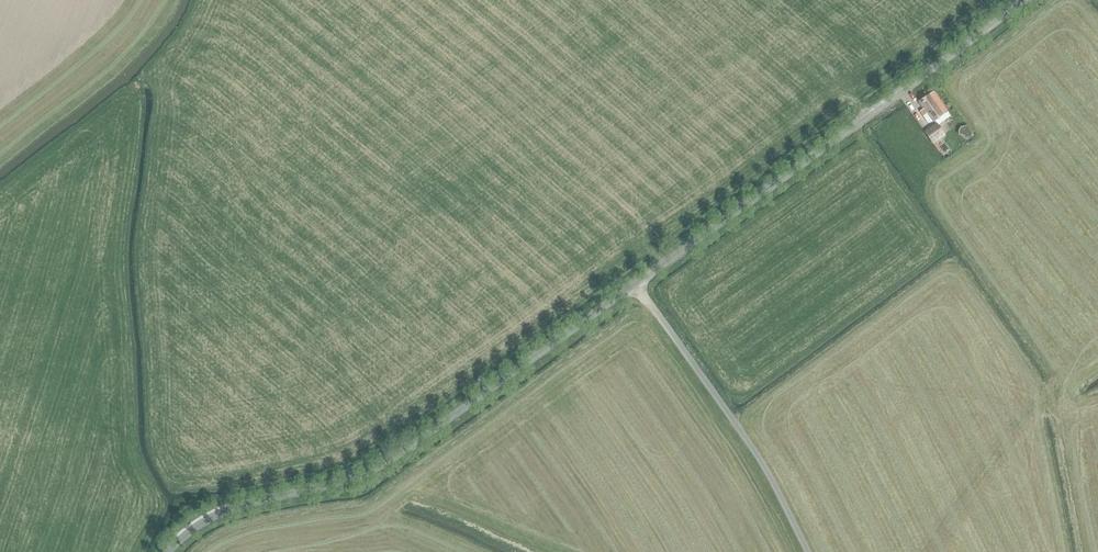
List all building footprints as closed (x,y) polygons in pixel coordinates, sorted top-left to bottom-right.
[(947,111),(942,105),(933,93),(929,96),(929,95),(919,102),(924,109),(920,112),(923,117),(927,114),(933,122),(943,115),(943,114),(947,111)] [(923,131),(933,144),(945,136),(935,123),(923,131)] [(963,126),(964,137),(974,136),(973,125),(963,126)]
